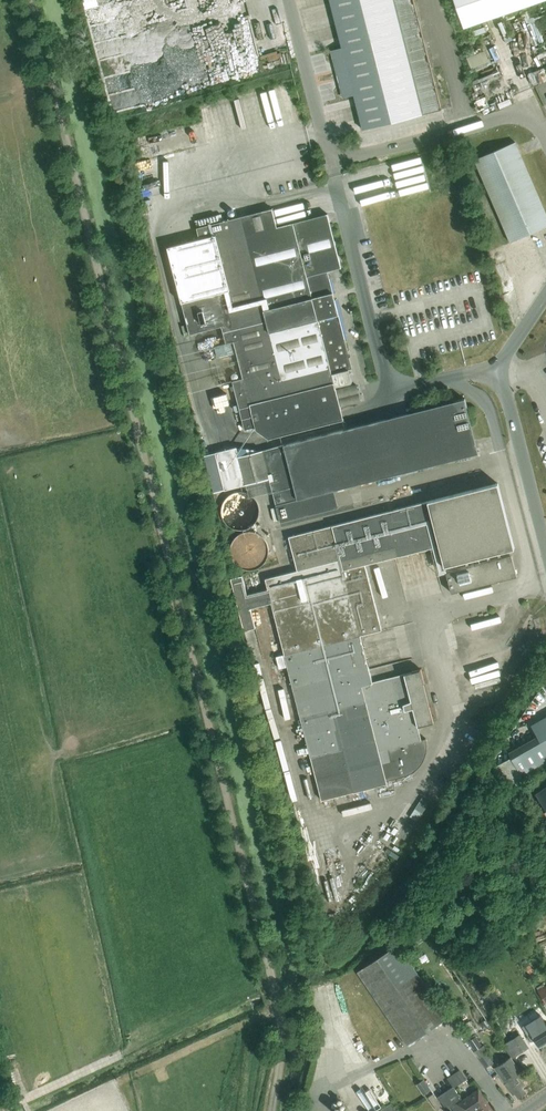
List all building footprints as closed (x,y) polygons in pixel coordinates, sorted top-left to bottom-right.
[(123,96),(142,92),(142,90),(152,88),(153,91),(168,87),(169,90),(178,88),(175,77),(178,76),(182,90),(193,88),(192,83),(219,77),(201,0),(100,0),(123,96)] [(342,48),(331,51),(343,97),(354,94),(363,129),(441,109),(414,0),(330,0),(342,48)] [(545,0),(454,0),(464,28),(545,0)] [(468,57),(473,68),(491,60),(486,49),(468,57)] [(256,430),(268,439),(384,409),(372,363),(352,368),(328,272),(342,268),(321,185),(308,189),(279,75),(259,81),(263,98),(221,108),(227,130),(190,139),(184,118),(138,130),(190,335),(206,331),(210,348),(221,345),(231,382),(233,382),(245,429),(255,427),(256,430)] [(545,227),(545,213),(515,142),(475,160),(510,242),(545,227)] [(417,157),(387,164),(392,185),(424,178),(421,163),(418,163),(417,157)] [(276,505),(334,490),(478,453),(467,407),(465,398),(452,402),(262,450),(276,505)] [(225,490),(246,484),(237,447),(215,452),(225,490)] [(372,682),(360,635),(382,630),(365,565),(439,546),(445,566),(514,548),(498,483),(289,537),(297,571),(265,579),(268,590),(247,595),(242,575),(231,578),(244,631),(255,628),(251,608),(271,603),(321,800),(387,784),(386,781),(404,776),(407,776),(410,774),(412,773),(413,772),(416,770),(417,769),(418,767),(419,767),(421,765),(421,764),(422,762),(423,760),(424,759),(424,758),(425,756),(426,754),(426,753),(426,752),(427,749),(427,747),(427,746),(427,744),(427,742),(426,739),(421,741),(418,726),(434,722),(420,670),(372,682)] [(258,523),(258,493),(224,493),(225,524),(258,523)] [(238,551),(238,547),(234,547),(234,563),(265,561),(264,550),(238,551)] [(517,576),(511,555),(446,573),(451,593),(517,576)] [(521,775),(545,760),(545,717),(531,725),(537,736),(508,753),(521,775)] [(535,794),(545,810),(545,786),(535,794)] [(412,815),(420,820),(431,800),(424,796),(412,815)] [(357,972),(407,1046),(448,1018),(398,944),(357,972)] [(538,989),(545,1003),(545,988),(543,989),(542,987),(538,989)] [(522,1025),(531,1041),(534,1039),(538,1046),(545,1041),(545,1023),(541,1014),(522,1025)] [(486,1068),(493,1063),(488,1055),(486,1052),(487,1051),(483,1045),(482,1046),(474,1034),(467,1039),(469,1041),(468,1041),(480,1060),(486,1068)] [(529,1047),(520,1034),(503,1045),(511,1058),(529,1047)] [(510,1057),(495,1068),(506,1085),(508,1084),(510,1086),(508,1088),(512,1094),(515,1093),(518,1098),(526,1092),(523,1088),(526,1086),(514,1069),(517,1067),(510,1057)] [(453,1088),(454,1087),(467,1079),(460,1069),(447,1078),(453,1086),(453,1088)] [(423,1095),(431,1090),(424,1080),(416,1085),(423,1095)] [(454,1087),(453,1088),(453,1086),(438,1096),(444,1106),(449,1103),(454,1110),(494,1110),(479,1089),(472,1094),(471,1094),(462,1100),(454,1087)] [(437,1110),(442,1106),(433,1094),(428,1097),(437,1110)] [(391,1103),(379,1110),(397,1110),(391,1103)]
